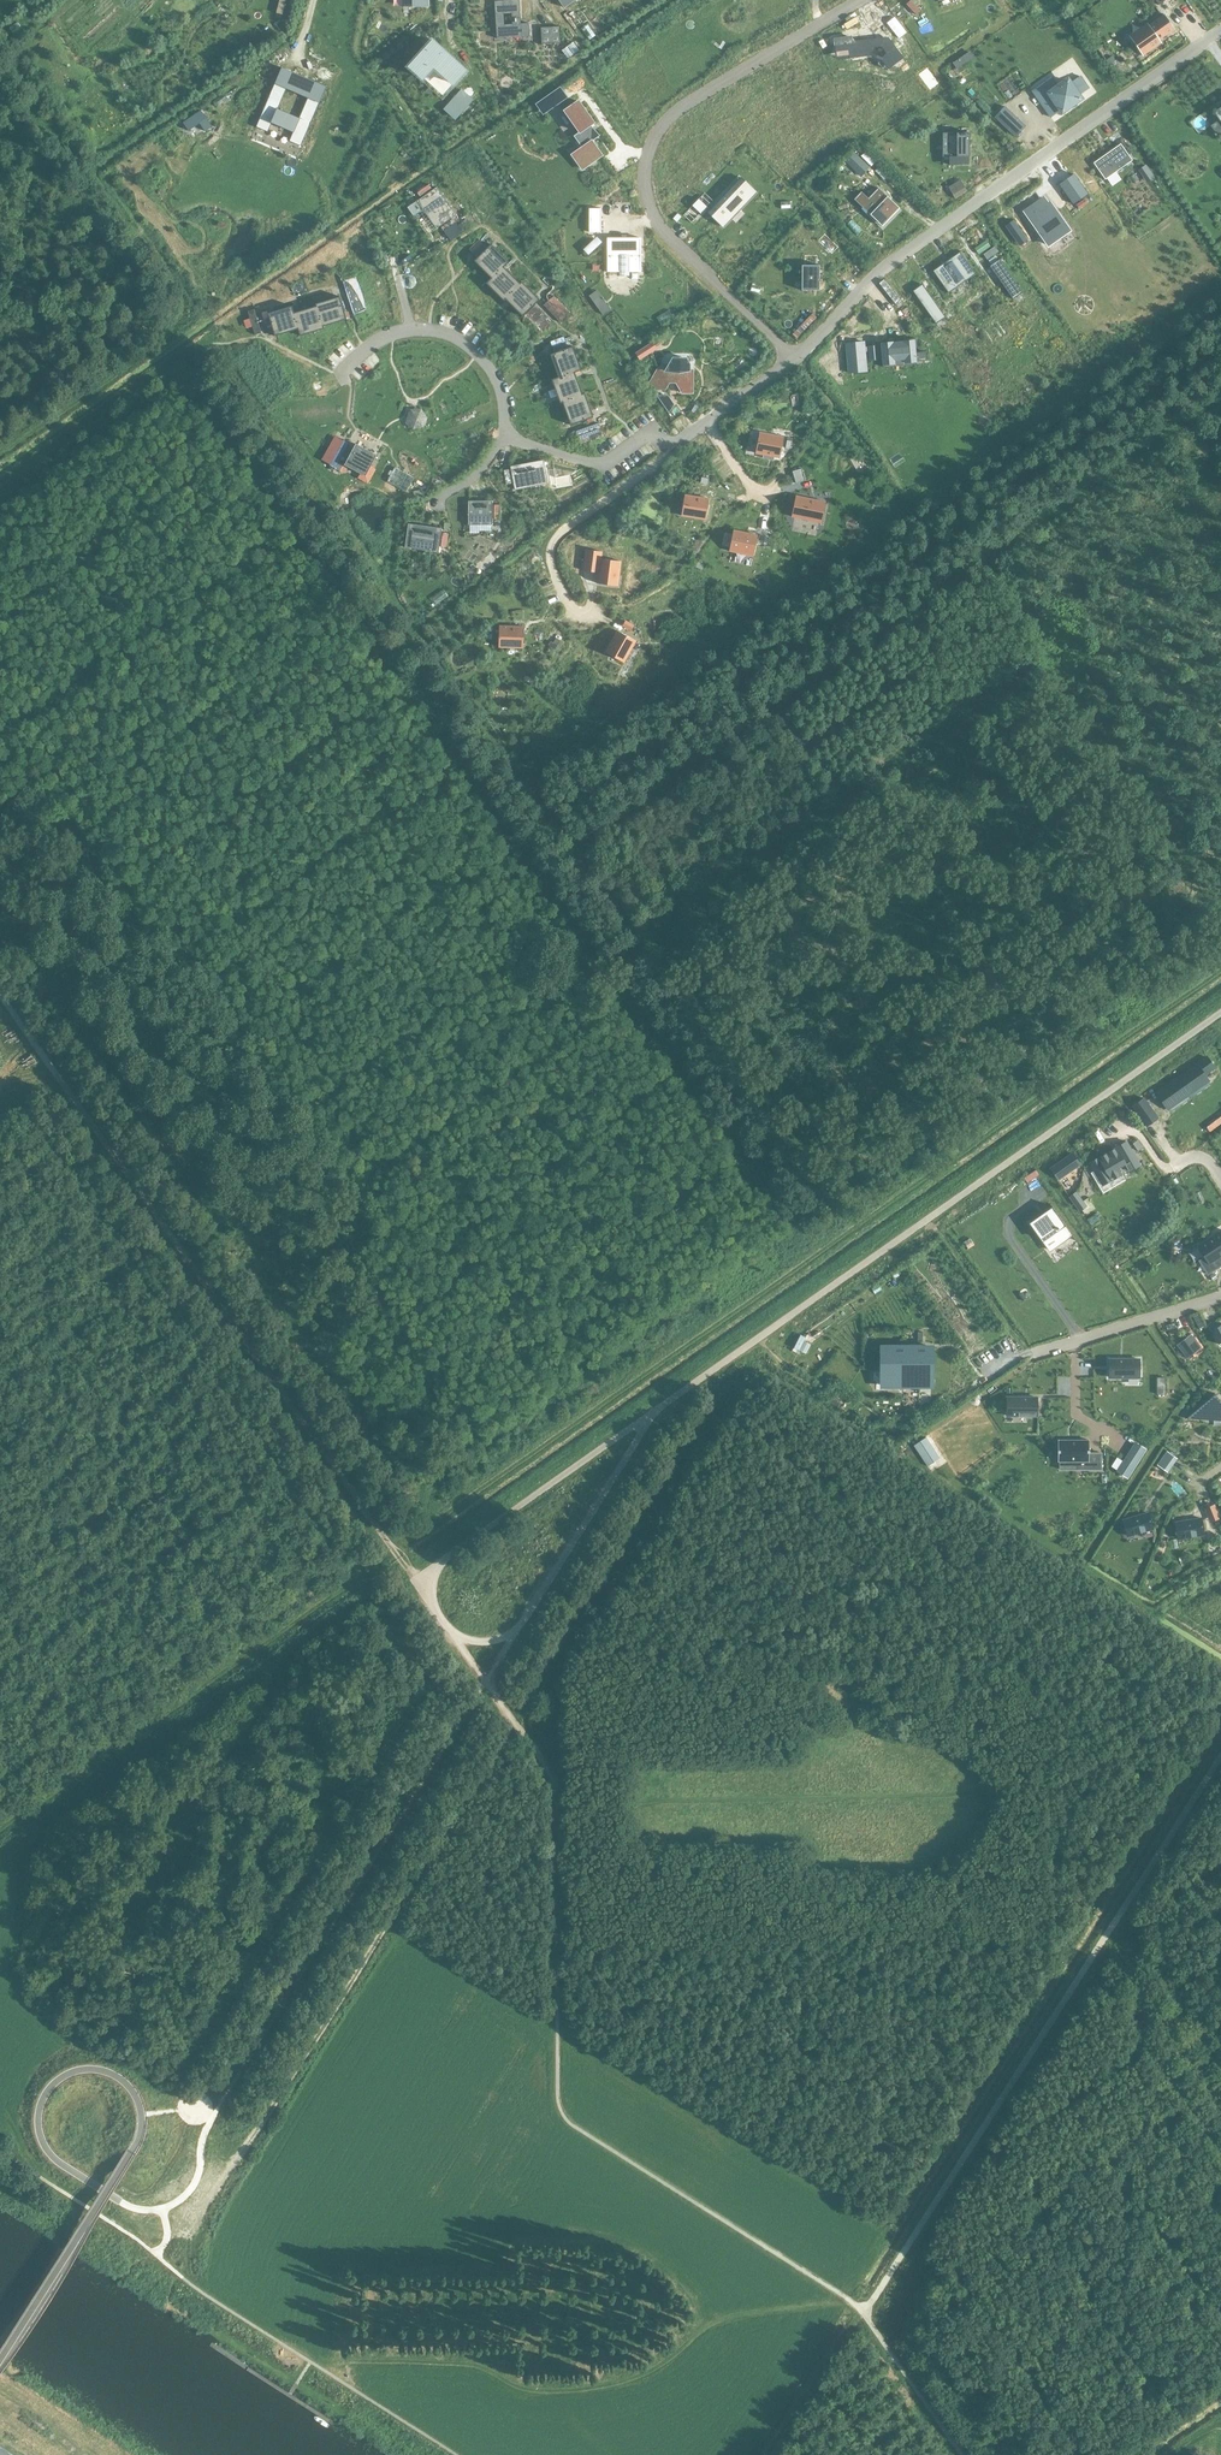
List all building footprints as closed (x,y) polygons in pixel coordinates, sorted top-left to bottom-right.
[(530,36),(529,23),(521,24),(520,0),(511,0),(495,1),(497,38),(530,36)] [(910,28),(918,22),(907,7),(900,13),(910,28)] [(1160,40),(1175,29),(1164,14),(1163,14),(1164,15),(1149,25),(1148,23),(1142,27),(1137,31),(1139,34),(1141,38),(1134,43),(1138,48),(1143,56),(1162,43),(1160,40)] [(560,26),(541,27),(542,44),(561,43),(560,26)] [(851,37),(834,39),(836,52),(848,50),(849,57),(871,54),(882,59),(888,67),(894,64),(902,58),(887,39),(877,40),(872,39),(872,40),(855,43),(851,37)] [(410,67),(423,79),(434,67),(454,84),(465,71),(433,42),(410,67)] [(974,59),(970,52),(965,55),(970,62),(974,59)] [(965,58),(947,70),(952,78),(971,66),(965,58)] [(322,85),(278,65),(252,125),(264,130),(267,121),(289,130),(285,139),(297,144),(322,85)] [(1061,110),(1062,111),(1080,98),(1078,96),(1089,88),(1080,76),(1070,83),(1068,80),(1050,93),(1044,84),(1033,91),(1051,117),(1061,110)] [(560,87),(544,99),(551,108),(567,97),(560,87)] [(451,101),(445,108),(456,118),(472,100),(465,93),(455,104),(451,101)] [(985,107),(1006,127),(1016,117),(995,97),(985,107)] [(579,101),(565,111),(580,132),(574,136),(582,148),(572,155),(582,169),(602,155),(592,141),(598,137),(590,125),(594,123),(579,101)] [(201,110),(184,122),(189,130),(200,122),(206,131),(212,126),(201,110)] [(943,133),(943,157),(969,156),(969,133),(943,133)] [(1105,179),(1132,160),(1121,144),(1094,163),(1105,179)] [(857,155),(849,164),(865,179),(873,170),(857,155)] [(1147,165),(1139,170),(1144,176),(1151,171),(1147,165)] [(879,167),(876,170),(885,180),(889,176),(879,167)] [(1059,184),(1074,204),(1088,194),(1074,174),(1059,184)] [(714,207),(708,213),(722,226),(755,190),(742,178),(714,207)] [(949,207),(964,198),(956,185),(941,194),(949,207)] [(437,228),(456,215),(437,187),(417,201),(437,228)] [(879,223),(897,205),(878,188),(867,199),(863,195),(857,201),(879,223)] [(705,199),(699,206),(708,214),(708,213),(714,207),(705,199)] [(1085,199),(1077,205),(1079,209),(1088,203),(1085,199)] [(1038,202),(1025,211),(1049,245),(1069,231),(1050,203),(1042,208),(1038,202)] [(408,211),(413,220),(419,216),(414,207),(408,211)] [(601,210),(589,210),(589,230),(601,229),(601,210)] [(1014,221),(1006,226),(1016,241),(1024,235),(1014,221)] [(641,238),(608,238),(608,272),(641,271),(641,238)] [(986,240),(975,248),(979,254),(990,246),(986,240)] [(474,261),(491,278),(486,283),(487,283),(509,261),(491,244),(474,261)] [(995,246),(984,254),(988,260),(999,252),(995,246)] [(933,271),(949,293),(976,274),(960,252),(933,271)] [(807,255),(807,265),(802,265),(802,290),(819,290),(820,255),(807,255)] [(487,283),(504,300),(522,282),(522,281),(520,283),(504,267),(509,262),(509,261),(487,283)] [(997,277),(1013,299),(1023,292),(1007,270),(997,277)] [(522,282),(504,300),(504,301),(506,299),(523,316),(540,299),(522,282)] [(923,284),(913,291),(929,313),(938,306),(923,284)] [(347,319),(340,296),(317,304),(324,329),(325,328),(324,326),(347,319)] [(610,309),(602,298),(595,303),(603,314),(610,309)] [(324,329),(317,304),(316,304),(317,306),(295,313),(293,306),(292,306),(301,336),(324,329)] [(301,336),(292,306),(268,313),(275,336),(298,329),(300,336),(301,336)] [(254,309),(247,311),(255,335),(261,333),(254,309)] [(789,337),(795,343),(814,325),(808,319),(789,337)] [(868,352),(869,360),(880,359),(880,350),(882,350),(883,367),(895,366),(895,365),(905,364),(905,365),(917,364),(916,361),(927,360),(926,351),(916,352),(915,347),(917,347),(917,338),(907,339),(907,341),(881,343),(881,345),(865,347),(865,342),(846,344),(848,373),(867,371),(866,352),(868,352)] [(581,369),(573,346),(550,354),(559,377),(552,379),(552,380),(581,369)] [(646,346),(636,353),(640,360),(650,353),(646,346)] [(667,370),(666,372),(658,368),(650,383),(657,387),(656,389),(666,389),(669,383),(676,383),(682,393),(693,393),(693,370),(667,370)] [(583,394),(575,372),(582,370),(581,369),(552,380),(560,403),(585,394),(585,393),(583,394)] [(563,402),(571,425),(594,417),(585,394),(560,403),(561,403),(563,402)] [(669,396),(658,396),(669,413),(672,409),(670,405),(673,402),(669,396)] [(404,416),(406,435),(422,433),(420,415),(404,416)] [(760,432),(756,453),(780,457),(784,437),(760,432)] [(345,465),(366,476),(377,455),(356,444),(345,465)] [(515,490),(548,483),(544,460),(511,466),(515,490)] [(792,471),(796,483),(805,480),(802,468),(792,471)] [(685,494),(681,515),(705,519),(709,499),(685,494)] [(826,502),(796,496),(792,516),(822,522),(826,502)] [(493,525),(493,501),(469,501),(469,525),(493,525)] [(442,528),(409,523),(405,547),(439,552),(442,528)] [(730,551),(754,556),(758,535),(734,530),(730,551)] [(583,570),(598,572),(597,583),(618,586),(621,561),(601,559),(602,552),(586,550),(583,570)] [(625,620),(622,625),(631,630),(634,625),(625,620)] [(529,626),(504,626),(503,647),(528,647),(529,626)] [(606,652),(624,662),(636,640),(617,630),(606,652)] [(1156,1093),(1168,1109),(1209,1081),(1197,1064),(1156,1093)] [(1144,1098),(1132,1106),(1146,1126),(1158,1117),(1144,1098)] [(1126,1141),(1090,1163),(1103,1185),(1121,1174),(1117,1167),(1124,1163),(1129,1171),(1140,1165),(1126,1141)] [(1073,1153),(1051,1168),(1059,1179),(1080,1164),(1073,1153)] [(1076,1191),(1069,1196),(1079,1211),(1086,1206),(1076,1191)] [(1031,1223),(1050,1250),(1072,1235),(1072,1236),(1073,1235),(1053,1206),(1052,1207),(1052,1208),(1031,1223)] [(1197,1246),(1205,1257),(1199,1260),(1208,1274),(1220,1266),(1220,1231),(1197,1246)] [(1211,1330),(1218,1344),(1220,1342),(1220,1324),(1211,1330)] [(1200,1347),(1190,1335),(1178,1344),(1188,1356),(1200,1347)] [(811,1344),(804,1341),(799,1350),(806,1354),(811,1344)] [(933,1347),(881,1347),(881,1385),(933,1385),(933,1347)] [(1109,1359),(1109,1377),(1139,1377),(1139,1359),(1109,1359)] [(1186,1418),(1220,1421),(1220,1401),(1214,1393),(1186,1418)] [(1037,1397),(1007,1397),(1007,1415),(1037,1415),(1037,1397)] [(929,1452),(923,1456),(928,1464),(940,1456),(927,1437),(922,1441),(929,1452)] [(1058,1440),(1058,1461),(1076,1461),(1076,1469),(1101,1469),(1101,1453),(1089,1453),(1089,1440),(1058,1440)] [(1118,1469),(1128,1476),(1146,1449),(1135,1442),(1118,1469)] [(1157,1465),(1165,1470),(1175,1456),(1167,1451),(1157,1465)] [(1123,1520),(1127,1535),(1153,1528),(1149,1513),(1123,1520)] [(1178,1538),(1204,1534),(1202,1518),(1175,1522),(1178,1538)]
